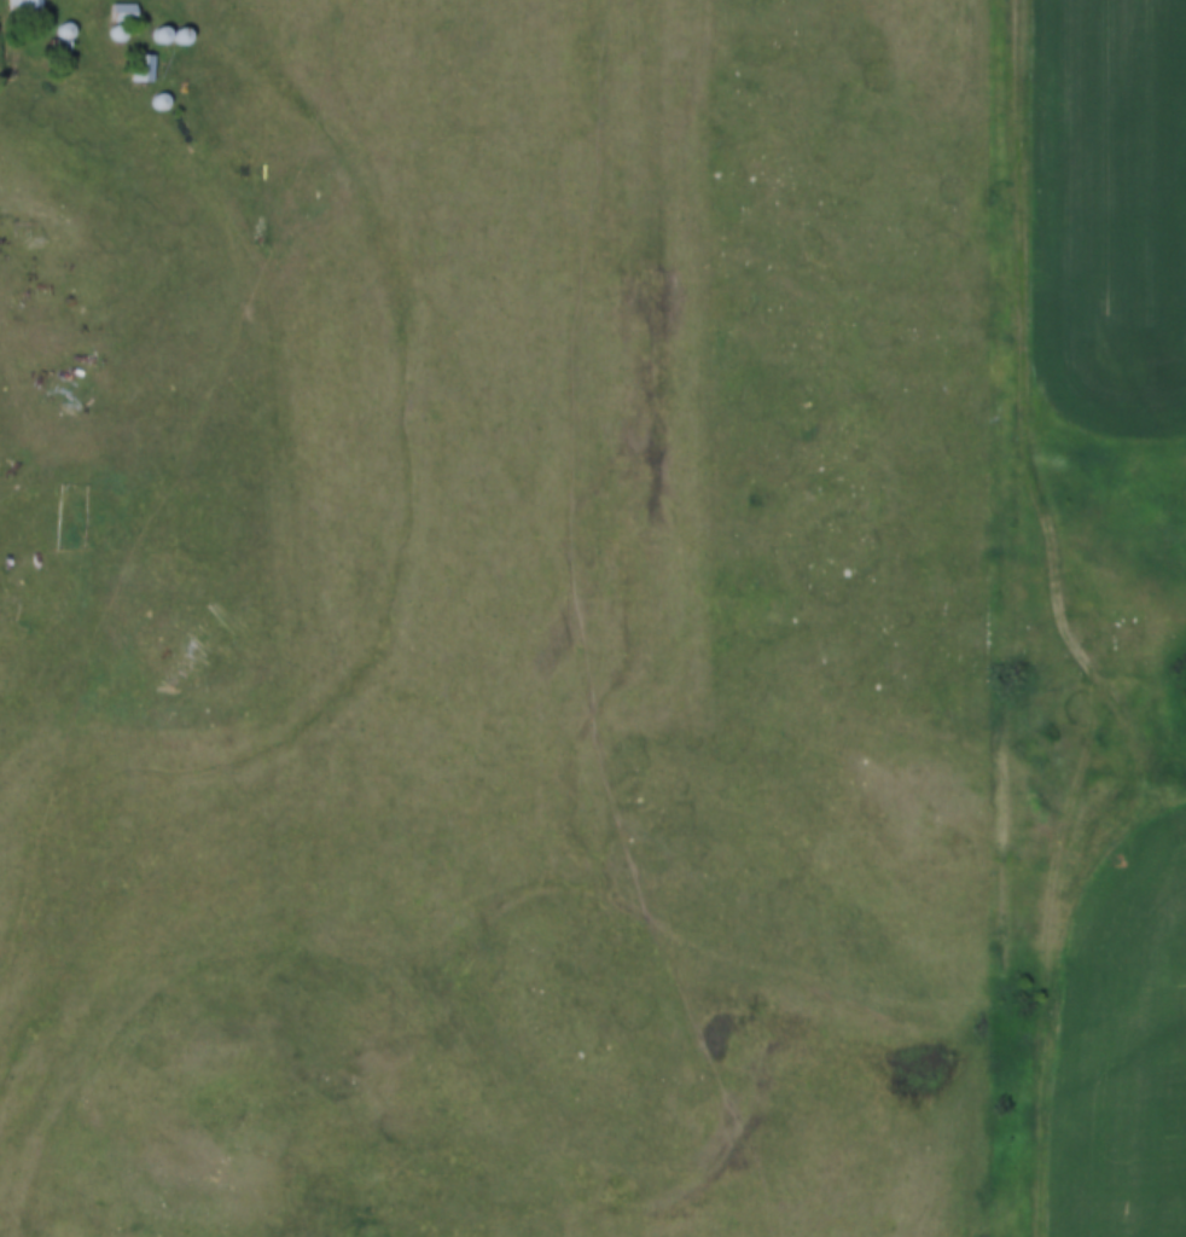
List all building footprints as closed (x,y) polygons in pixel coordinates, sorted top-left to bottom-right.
[(14,0),(9,0),(8,21),(39,22),(39,1),(14,0)] [(133,22),(133,4),(110,4),(110,22),(133,22)] [(67,65),(67,42),(54,42),(54,65),(67,65)] [(155,59),(137,54),(130,80),(148,84),(155,59)]
